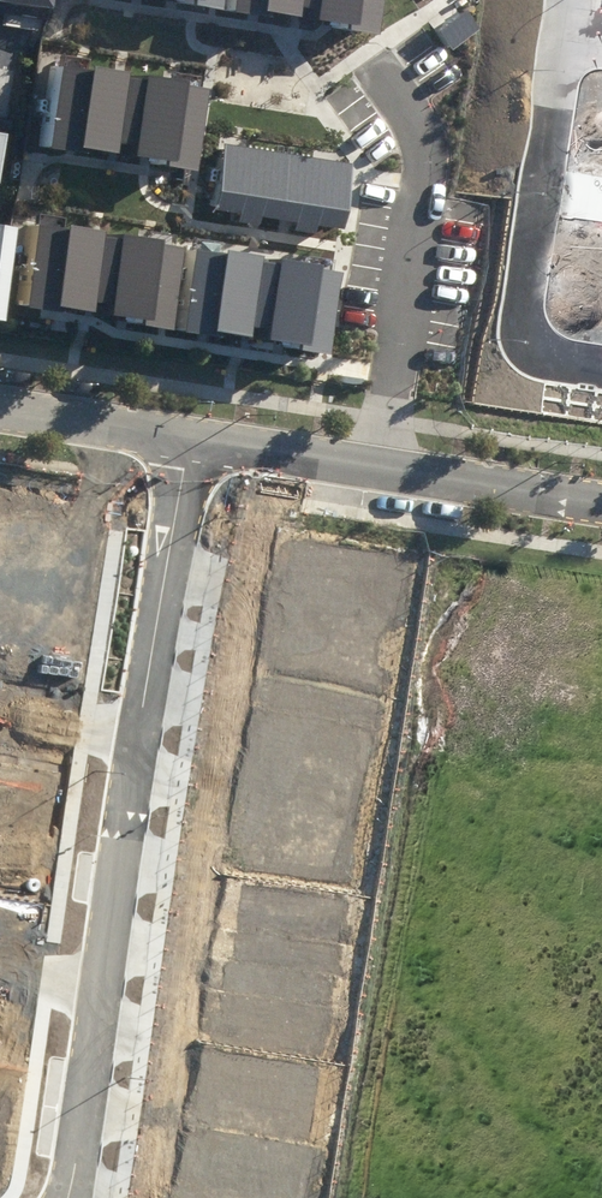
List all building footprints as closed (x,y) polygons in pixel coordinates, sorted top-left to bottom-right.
[(30,11),(32,0),(0,0),(0,7),(30,11)] [(293,23),(297,0),(222,0),(220,11),(293,23)] [(367,35),(373,0),(297,0),(293,23),(367,35)] [(454,49),(481,29),(468,12),(441,32),(454,49)] [(36,142),(109,154),(123,72),(50,59),(36,142)] [(109,154),(182,167),(196,84),(123,72),(109,154)] [(208,208),(336,228),(347,164),(219,143),(208,208)] [(7,302),(80,314),(94,231),(21,219),(7,302)] [(80,314),(154,326),(168,244),(94,231),(80,314)] [(165,330),(239,342),(253,259),(179,247),(165,330)] [(239,342),(312,354),(326,271),(253,259),(239,342)]
